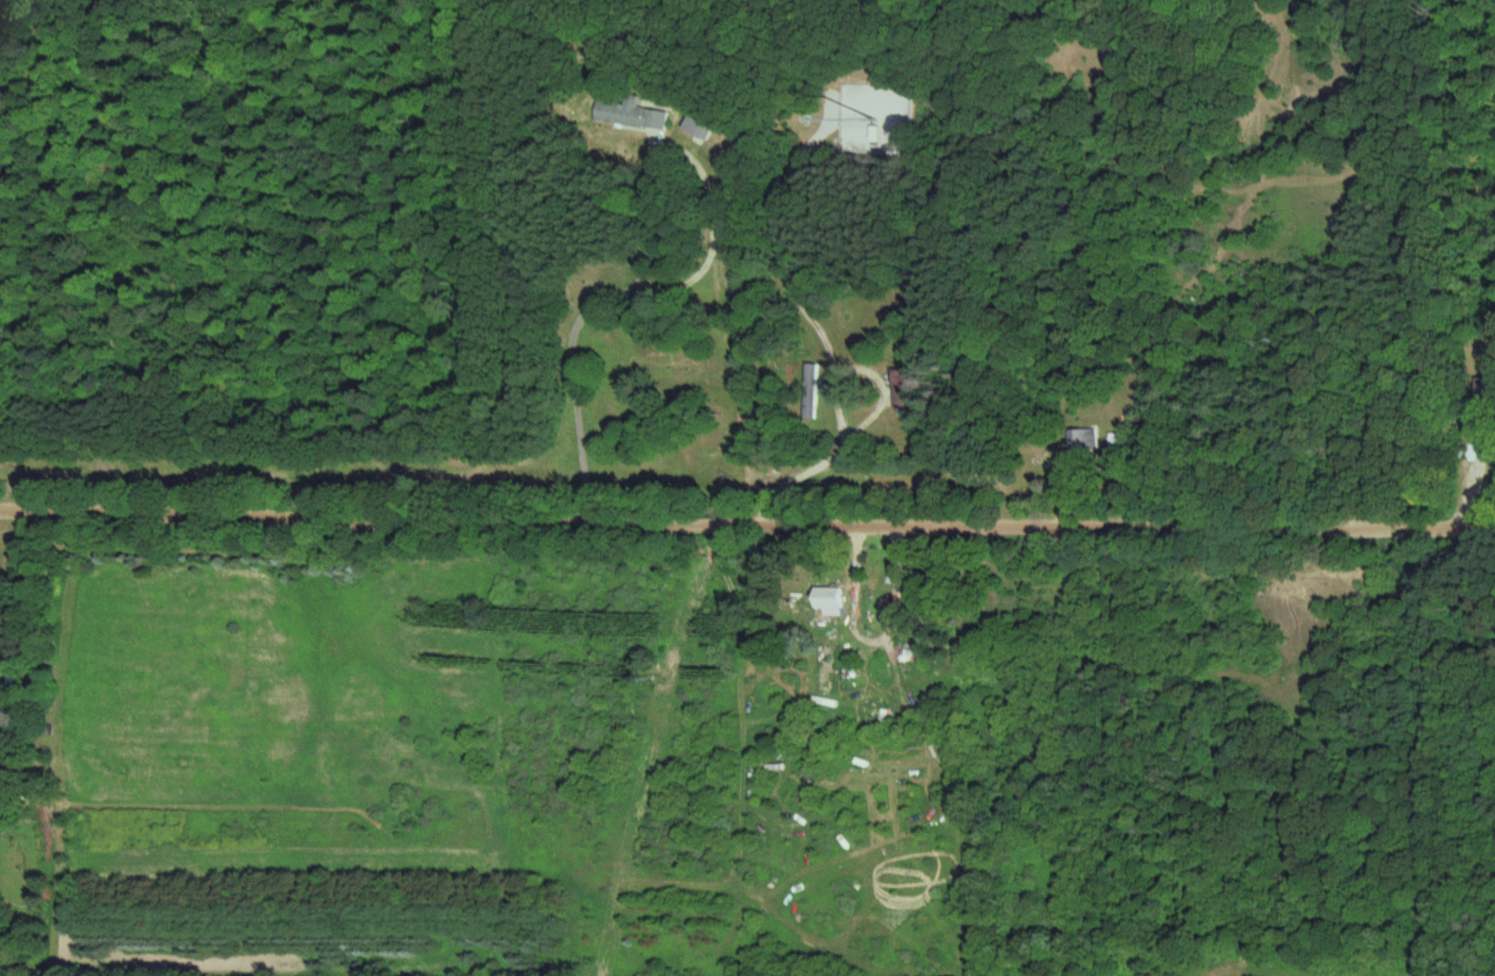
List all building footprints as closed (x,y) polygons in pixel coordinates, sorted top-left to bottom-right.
[(624,103),(596,100),(593,119),(665,129),(667,111),(637,107),(639,95),(626,93),(624,103)] [(714,122),(688,112),(682,129),(707,139),(714,122)] [(804,418),(817,418),(818,364),(805,364),(804,418)] [(892,408),(920,408),(920,371),(892,371),(892,408)] [(1074,430),(1074,451),(1098,451),(1098,430),(1074,430)] [(1125,436),(1110,436),(1110,448),(1125,448),(1125,436)] [(842,587),(814,587),(814,608),(842,608),(842,587)] [(901,665),(924,665),(924,646),(901,646),(901,665)]
